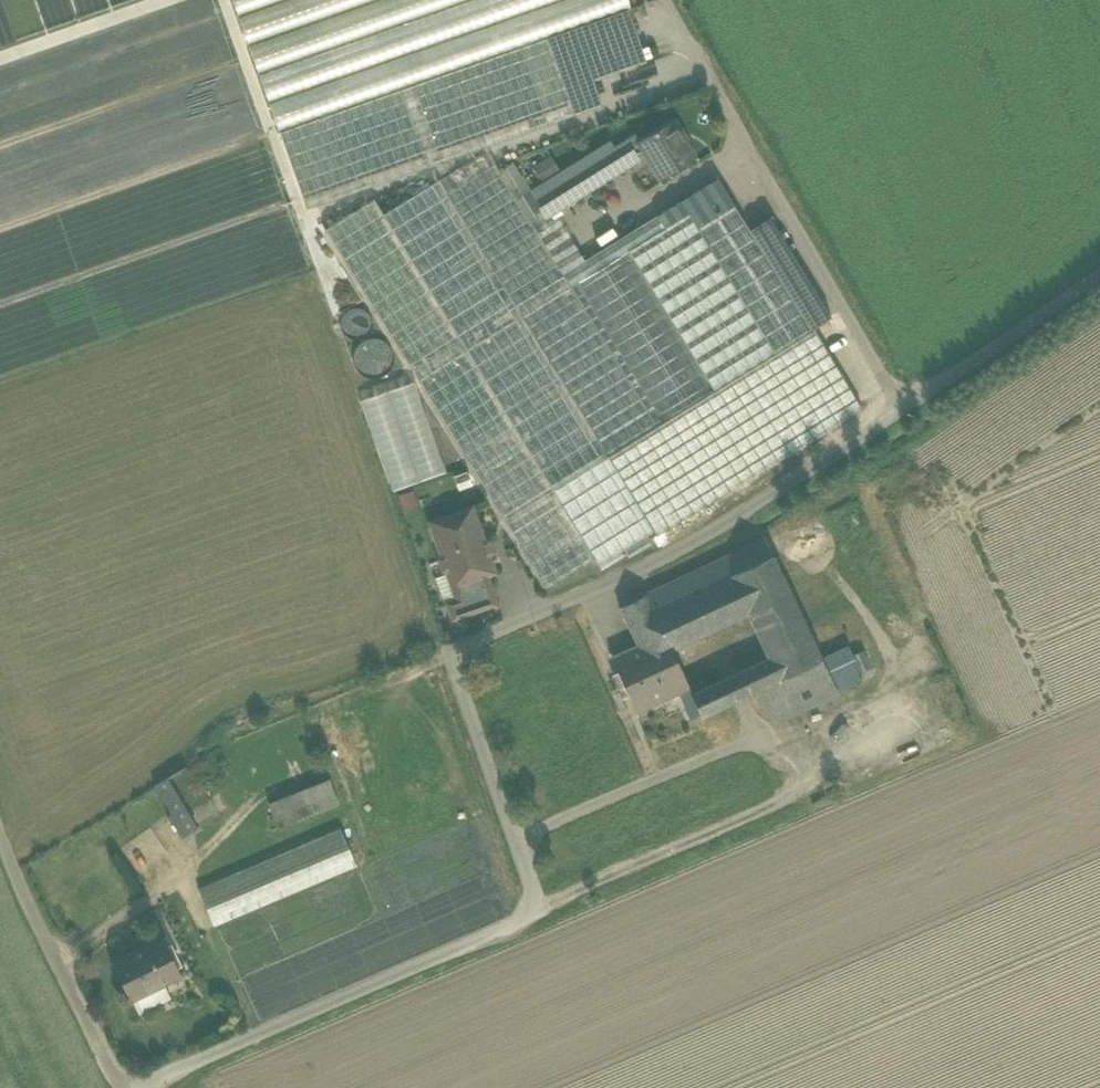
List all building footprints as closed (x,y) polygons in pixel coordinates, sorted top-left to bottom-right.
[(279,132),(307,209),(602,105),(593,80),(588,66),(641,47),(628,9),(279,132)] [(588,66),(593,80),(654,58),(650,44),(641,47),(588,66)] [(674,119),(639,141),(637,142),(646,156),(660,179),(694,158),(679,134),(682,132),(674,119)] [(578,199),(646,156),(637,142),(639,141),(635,135),(614,148),(610,142),(561,172),(578,199)] [(487,151),(439,181),(447,194),(495,164),(487,151)] [(560,171),(550,155),(531,167),(542,183),(560,171)] [(512,162),(495,164),(517,200),(531,192),(512,162)] [(325,229),(545,587),(594,558),(598,565),(653,531),(656,536),(862,409),(813,328),(831,317),(770,218),(749,231),(717,180),(690,197),(696,207),(664,228),(657,216),(584,261),(577,250),(556,263),(528,217),(517,200),(495,164),(447,194),(439,181),(383,214),(374,200),(325,229)] [(541,209),(547,218),(555,213),(578,199),(561,172),(531,192),(541,209)] [(517,200),(528,217),(541,209),(531,192),(517,200)] [(661,213),(668,225),(696,207),(690,197),(690,195),(661,213)] [(577,250),(555,213),(547,218),(541,209),(528,217),(556,263),(577,250)] [(346,313),(342,328),(353,339),(368,335),(372,320),(361,309),(346,313)] [(356,349),(355,365),(365,376),(380,377),(392,367),(393,352),(383,340),(368,339),(356,349)] [(414,379),(358,397),(388,489),(444,471),(414,379)] [(473,486),(467,471),(453,476),(459,492),(473,486)] [(419,507),(413,490),(397,495),(403,512),(419,507)] [(462,598),(462,599),(492,589),(487,575),(495,572),(489,556),(491,552),(487,541),(483,539),(472,507),(430,522),(441,555),(439,559),(443,570),(447,572),(452,587),(458,585),(462,598)] [(703,566),(711,583),(731,623),(747,615),(728,575),(772,555),(764,538),(703,566)] [(747,615),(767,657),(779,681),(822,660),(821,658),(772,555),(728,575),(747,615)] [(703,566),(647,594),(654,610),(711,583),(703,566)] [(452,587),(447,572),(436,576),(446,603),(462,598),(458,585),(452,587)] [(664,631),(673,651),(731,623),(711,583),(654,610),(647,594),(619,607),(637,644),(664,631)] [(446,603),(452,620),(497,604),(492,589),(462,599),(462,598),(446,603)] [(611,657),(637,711),(678,691),(690,686),(673,651),(664,631),(637,644),(611,657)] [(822,660),(828,672),(852,661),(854,660),(852,655),(848,646),(821,658),(822,660)] [(854,660),(852,661),(858,674),(872,667),(864,650),(852,655),(854,660)] [(753,693),(779,681),(767,657),(737,671),(749,695),(753,693)] [(822,660),(779,681),(795,715),(838,694),(837,692),(828,672),(822,660)] [(861,680),(858,674),(852,661),(828,672),(837,692),(861,680)] [(733,703),(749,695),(737,671),(722,679),(733,703)] [(704,717),(733,703),(722,679),(693,692),(690,686),(678,691),(691,719),(702,713),(704,717)] [(769,727),(795,715),(779,681),(753,693),(769,727)] [(198,828),(168,777),(154,785),(171,814),(167,817),(183,838),(196,830),(195,829),(198,828)] [(268,802),(278,827),(339,804),(330,780),(268,802)] [(198,889),(214,927),(356,867),(340,828),(198,889)] [(113,963),(127,995),(160,980),(163,986),(181,977),(161,932),(143,941),(146,948),(113,963)] [(160,980),(127,995),(130,1001),(163,986),(160,980)] [(169,999),(163,986),(130,1001),(136,1014),(169,999)]
